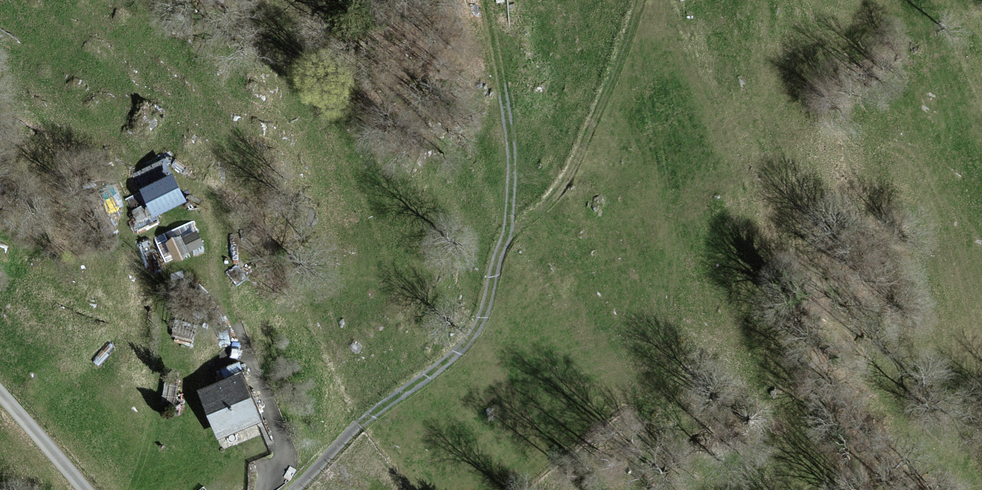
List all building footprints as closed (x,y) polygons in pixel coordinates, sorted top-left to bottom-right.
[(174,175),(142,189),(154,216),(186,201),(174,175)] [(243,374),(200,390),(223,450),(261,434),(258,423),(261,420),(243,374)]
